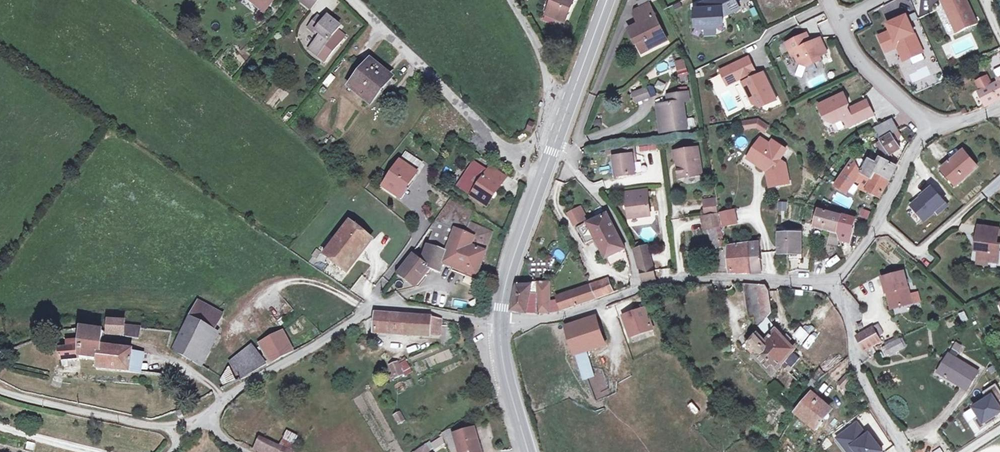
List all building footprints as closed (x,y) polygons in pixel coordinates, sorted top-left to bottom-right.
[(271,0),(267,0),(260,8),(265,11),(273,1),(271,0)] [(553,1),(548,12),(557,16),(555,21),(564,25),(575,0),(550,0),(553,1)] [(696,10),(696,23),(704,26),(717,25),(724,22),(724,16),(740,8),(737,0),(709,0),(709,3),(705,3),(704,1),(700,4),(700,8),(696,9),(696,10)] [(967,0),(941,0),(942,3),(936,6),(947,36),(976,25),(967,0)] [(668,41),(649,5),(635,11),(642,23),(630,29),(638,44),(646,40),(651,50),(668,41)] [(557,16),(548,12),(546,17),(555,21),(557,16)] [(907,12),(884,21),(887,30),(876,34),(883,54),(896,49),(901,62),(923,54),(907,12)] [(318,55),(341,27),(329,17),(325,21),(319,16),(310,27),(320,36),(310,49),(318,55)] [(555,21),(546,17),(544,22),(553,26),(555,21)] [(812,43),(808,41),(805,35),(788,43),(792,53),(795,52),(796,54),(800,63),(809,66),(823,59),(820,55),(828,51),(821,38),(812,43)] [(643,54),(651,50),(646,40),(638,44),(643,54)] [(764,72),(758,75),(749,57),(722,70),(724,75),(733,71),(738,80),(742,78),(754,103),(763,107),(777,100),(773,91),(772,91),(767,80),(768,80),(764,72)] [(371,100),(392,75),(370,58),(350,84),(371,100)] [(719,74),(710,79),(714,85),(722,81),(719,74)] [(983,91),(990,104),(999,98),(999,83),(983,91)] [(647,89),(634,96),(638,103),(651,97),(647,89)] [(691,99),(689,90),(669,93),(670,101),(663,102),(664,105),(667,130),(689,127),(685,100),(691,99)] [(874,114),(868,100),(849,109),(848,106),(851,105),(845,93),(821,105),(826,117),(829,115),(832,121),(836,123),(843,120),(847,121),(853,118),(856,123),(874,114)] [(664,105),(658,105),(662,131),(667,130),(664,105)] [(853,118),(847,121),(850,126),(856,123),(853,118)] [(883,138),(892,132),(898,129),(892,118),(882,123),(876,126),(883,138)] [(742,130),(765,130),(765,119),(742,119),(742,130)] [(898,130),(893,133),(896,139),(901,136),(898,130)] [(893,133),(892,132),(883,138),(878,140),(887,154),(900,146),(896,139),(893,133)] [(762,138),(752,153),(760,158),(757,163),(766,169),(767,167),(770,168),(768,170),(771,186),(790,183),(786,163),(781,159),(787,149),(774,140),(771,144),(762,138)] [(636,145),(621,147),(622,155),(616,156),(619,175),(637,172),(635,154),(637,154),(636,145)] [(703,172),(700,146),(676,149),(677,157),(678,157),(682,157),(683,163),(679,163),(681,175),(703,172)] [(963,147),(940,168),(955,184),(978,164),(963,147)] [(407,187),(423,161),(407,151),(384,187),(397,195),(404,185),(407,187)] [(760,158),(752,153),(749,157),(757,163),(760,158)] [(859,153),(854,155),(859,166),(858,168),(860,169),(867,161),(859,153)] [(845,168),(834,183),(847,191),(856,179),(862,181),(869,185),(867,187),(881,195),(885,187),(890,178),(876,170),(870,177),(865,173),(860,169),(858,168),(859,166),(854,155),(845,168)] [(867,161),(860,169),(865,173),(870,177),(876,170),(890,178),(897,165),(884,158),(879,165),(869,158),(867,161)] [(487,206),(507,175),(491,164),(489,168),(476,159),(458,186),(471,194),(471,195),(487,206)] [(859,186),(865,190),(867,187),(869,185),(862,181),(859,186)] [(938,212),(949,203),(931,183),(925,189),(927,191),(912,203),(926,218),(936,210),(938,212)] [(409,188),(407,187),(404,185),(397,195),(403,198),(409,188)] [(649,189),(628,191),(630,217),(652,214),(649,189)] [(850,207),(852,198),(836,193),(833,202),(850,207)] [(477,212),(454,197),(431,228),(434,230),(422,261),(429,266),(434,267),(442,271),(445,262),(458,230),(468,234),(473,222),(477,212)] [(715,209),(713,199),(703,200),(705,211),(715,209)] [(786,210),(787,201),(779,201),(778,210),(786,210)] [(572,226),(584,221),(578,207),(567,212),(572,226)] [(860,216),(869,214),(867,207),(859,209),(860,216)] [(724,228),(739,224),(736,208),(720,212),(724,228)] [(823,225),(826,212),(820,210),(817,224),(821,225),(823,225)] [(618,228),(609,212),(589,222),(588,220),(579,225),(587,241),(593,238),(597,246),(600,244),(597,239),(618,228)] [(837,228),(841,216),(826,212),(823,225),(837,228)] [(850,240),(855,218),(841,214),(841,216),(837,228),(839,233),(840,239),(850,240)] [(719,228),(718,215),(704,217),(703,217),(706,231),(710,230),(719,228)] [(347,272),(373,239),(350,221),(335,240),(324,254),(347,272)] [(497,232),(473,222),(468,234),(477,238),(474,246),(489,252),(497,232)] [(820,228),(824,230),(839,233),(837,228),(823,225),(821,225),(820,228)] [(979,225),(977,241),(978,241),(981,242),(980,250),(979,259),(989,260),(999,262),(999,251),(999,242),(997,242),(999,228),(979,225)] [(608,257),(627,248),(618,228),(597,239),(600,244),(606,257),(608,257)] [(719,229),(719,228),(710,230),(712,242),(713,246),(714,250),(725,248),(719,229)] [(477,238),(468,234),(458,230),(445,262),(448,263),(456,266),(454,270),(479,279),(489,252),(474,246),(477,238)] [(784,232),(782,232),(781,253),(791,252),(791,253),(801,253),(805,253),(805,232),(784,232)] [(764,272),(762,251),(760,241),(751,243),(753,272),(764,272)] [(753,272),(751,243),(731,247),(731,272),(753,272)] [(635,248),(636,251),(640,264),(641,268),(653,265),(649,244),(635,248)] [(612,265),(630,257),(629,254),(627,248),(608,257),(612,265)] [(422,261),(412,254),(398,272),(414,285),(429,266),(422,261)] [(826,261),(829,266),(840,260),(836,255),(826,261)] [(641,268),(643,280),(656,278),(654,265),(653,265),(641,268)] [(908,302),(903,269),(880,273),(883,289),(884,289),(887,288),(889,305),(908,302)] [(360,275),(350,290),(365,299),(374,285),(360,275)] [(609,279),(591,285),(597,297),(614,292),(609,279)] [(783,361),(785,360),(766,340),(776,330),(767,317),(774,312),(771,291),(769,287),(766,284),(755,283),(744,282),(749,317),(755,315),(757,327),(760,327),(760,334),(749,344),(757,352),(756,352),(773,371),(779,364),(783,361)] [(551,283),(531,283),(530,286),(518,284),(516,293),(514,301),(513,309),(537,312),(549,311),(562,310),(577,304),(597,297),(591,285),(580,289),(560,296),(562,300),(552,301),(551,285),(551,283)] [(194,304),(188,317),(216,332),(225,315),(206,305),(196,301),(194,304)] [(619,301),(611,305),(614,310),(614,312),(622,309),(619,301)] [(646,307),(624,315),(631,335),(646,330),(653,328),(646,307)] [(433,317),(378,312),(376,331),(430,335),(431,334),(433,317)] [(597,316),(567,326),(575,351),(585,348),(605,342),(597,316)] [(216,332),(188,317),(180,334),(174,351),(199,364),(216,332)] [(441,318),(433,317),(431,334),(440,335),(441,328),(443,329),(444,318),(441,318)] [(140,340),(141,328),(124,327),(125,321),(107,321),(107,332),(107,334),(118,335),(118,331),(123,331),(123,334),(127,334),(126,338),(140,340)] [(819,365),(841,337),(823,322),(800,349),(819,365)] [(883,340),(874,325),(858,335),(867,349),(883,340)] [(799,341),(807,333),(801,327),(793,334),(799,341)] [(81,340),(81,346),(71,347),(62,347),(62,359),(81,359),(81,357),(99,359),(111,360),(112,348),(101,347),(103,332),(82,329),(81,329),(81,340)] [(766,340),(785,360),(794,352),(792,345),(789,342),(792,339),(787,334),(784,337),(777,329),(776,330),(766,340)] [(294,352),(284,331),(261,344),(272,364),(294,352)] [(902,340),(889,346),(893,354),(906,348),(902,340)] [(231,361),(244,378),(251,374),(247,371),(261,359),(268,365),(254,345),(231,361)] [(98,369),(131,371),(134,352),(134,349),(112,348),(111,360),(99,359),(98,369)] [(585,348),(575,351),(584,380),(594,376),(585,348)] [(955,351),(952,355),(959,359),(962,355),(955,351)] [(142,353),(134,352),(131,371),(140,372),(142,353)] [(959,359),(952,355),(942,374),(970,391),(981,372),(959,359)] [(398,361),(398,362),(402,372),(411,366),(408,361),(408,360),(407,357),(398,361)] [(251,374),(268,365),(261,359),(247,371),(251,374)] [(402,372),(398,362),(391,365),(394,374),(391,375),(393,379),(404,376),(402,372)] [(218,374),(222,385),(234,381),(230,370),(218,374)] [(847,374),(839,382),(845,388),(853,379),(847,374)] [(817,387),(821,380),(815,376),(809,384),(816,389),(817,387)] [(800,396),(808,384),(801,379),(795,387),(799,390),(796,394),(800,396)] [(999,418),(999,388),(998,384),(983,392),(986,399),(971,407),(982,428),(999,418)] [(830,406),(813,391),(796,412),(817,430),(824,422),(819,419),(830,406)] [(842,426),(861,451),(877,451),(891,441),(882,428),(883,427),(869,406),(853,417),(842,426)] [(401,423),(406,420),(401,412),(396,416),(401,423)] [(447,438),(450,437),(456,436),(454,429),(445,432),(447,438)] [(476,430),(456,436),(450,437),(454,450),(459,448),(460,451),(483,451),(476,430)] [(262,451),(273,451),(276,448),(261,439),(256,449),(261,451),(262,451)] [(427,443),(415,451),(433,451),(427,443)]
